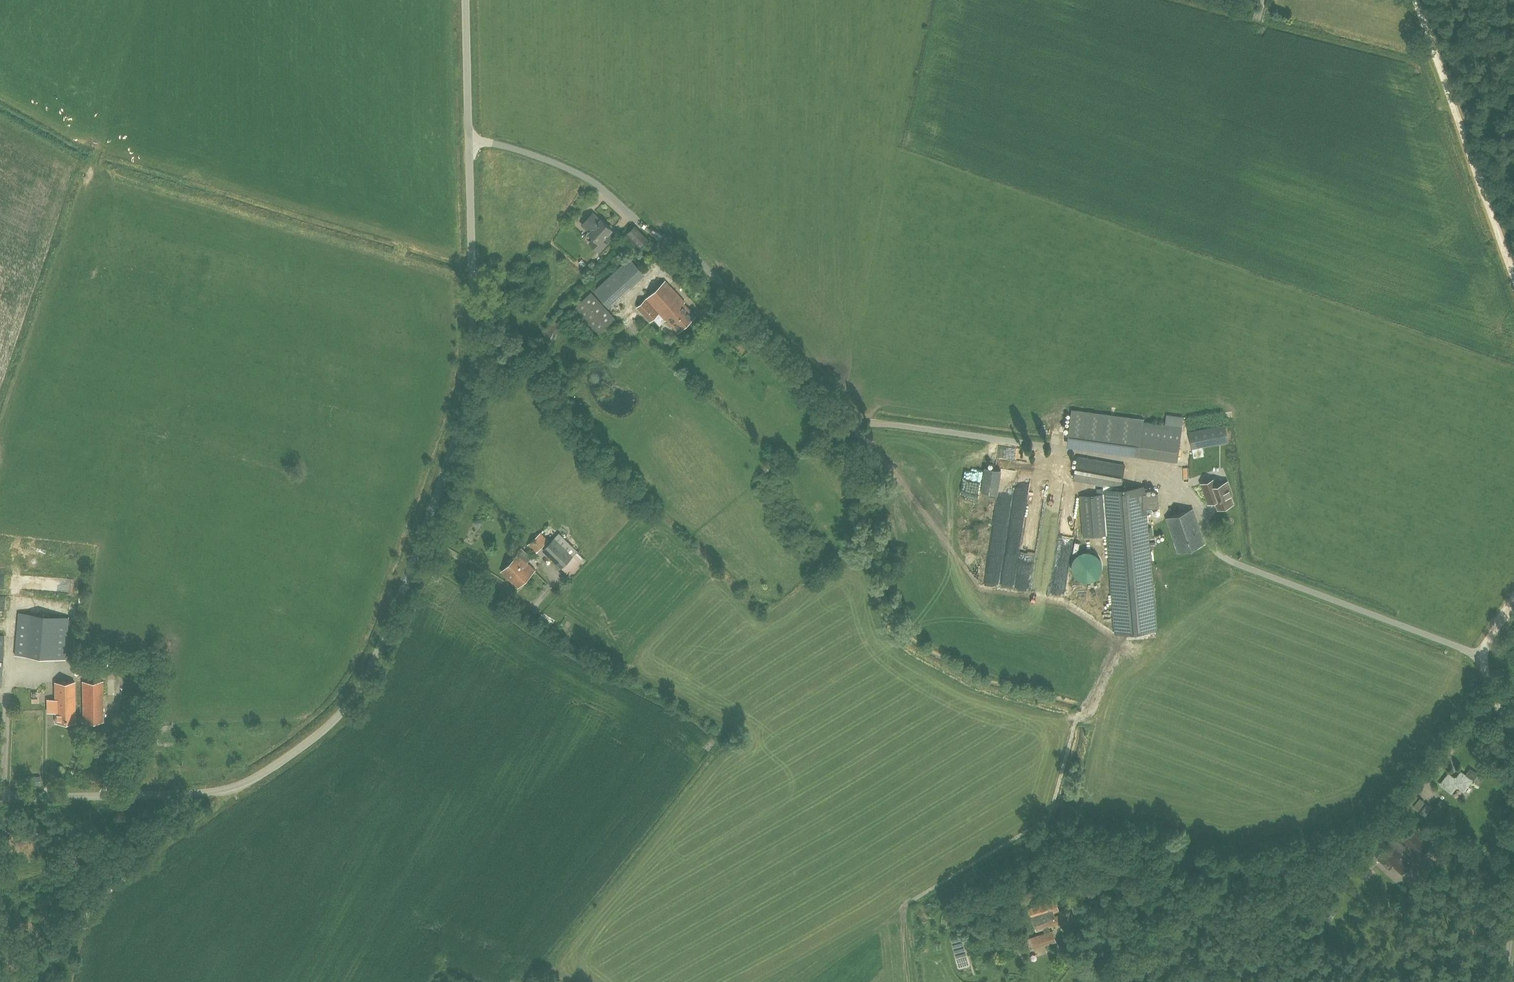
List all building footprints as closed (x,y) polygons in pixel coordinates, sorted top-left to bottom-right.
[(593,214),(582,225),(590,231),(588,233),(594,238),(589,243),(596,249),(599,252),(601,249),(607,243),(603,239),(611,231),(612,229),(601,219),(600,221),(593,214)] [(625,235),(639,249),(649,239),(635,225),(625,235)] [(635,256),(597,289),(615,309),(620,304),(618,301),(650,273),(635,256)] [(590,271),(597,264),(592,260),(585,267),(590,271)] [(659,313),(666,320),(667,319),(679,331),(696,315),(685,302),(686,301),(667,280),(637,306),(651,321),(659,313)] [(616,319),(591,292),(574,308),(599,335),(616,319)] [(1076,409),(1072,447),(1184,459),(1188,415),(1170,413),(1169,423),(1148,420),(1148,417),(1076,409)] [(1229,442),(1226,426),(1191,433),(1194,449),(1204,447),(1229,442)] [(1204,447),(1203,447),(1194,449),(1196,457),(1206,455),(1204,447)] [(1125,464),(1078,456),(1073,480),(1121,488),(1125,464)] [(989,467),(988,492),(1004,493),(1006,468),(989,467)] [(982,494),(985,483),(974,480),(971,492),(982,494)] [(1213,491),(1216,501),(1219,509),(1233,504),(1228,491),(1230,491),(1227,482),(1214,487),(1211,480),(1201,484),(1205,494),(1213,491)] [(1120,492),(1104,493),(1108,534),(1112,581),(1112,584),(1116,633),(1117,633),(1136,632),(1156,630),(1156,629),(1152,581),(1146,512),(1146,509),(1144,494),(1144,490),(1120,492)] [(1104,493),(1080,495),(1084,536),(1108,534),(1104,493)] [(1144,494),(1146,509),(1159,508),(1158,493),(1144,494)] [(999,499),(988,585),(1017,589),(1021,556),(1006,554),(1013,501),(999,499)] [(1193,509),(1167,518),(1179,552),(1205,543),(1193,509)] [(1050,596),(1066,598),(1075,524),(1070,520),(1063,519),(1056,527),(1059,530),(1053,537),(1044,535),(1046,517),(1041,523),(1041,528),(1037,533),(1034,533),(1029,529),(1025,533),(1026,533),(1036,534),(1035,539),(1030,539),(1040,547),(1039,554),(1038,559),(1045,560),(1053,568),(1050,596)] [(527,545),(536,553),(549,540),(541,532),(527,545)] [(561,569),(562,568),(578,551),(559,532),(542,550),(561,569)] [(1076,558),(1085,582),(1109,573),(1101,549),(1076,558)] [(511,580),(528,563),(519,555),(513,560),(511,558),(507,562),(508,565),(502,571),(511,580)] [(528,563),(511,580),(518,587),(535,570),(528,563)] [(64,659),(67,625),(67,617),(19,613),(15,655),(64,659)] [(83,681),(84,722),(103,721),(103,681),(83,681)] [(46,699),(46,713),(55,713),(55,722),(76,722),(75,682),(55,682),(55,699),(46,699)] [(1472,780),(1471,780),(1472,778),(1474,780),(1478,774),(1471,769),(1466,776),(1462,773),(1458,778),(1455,779),(1450,775),(1442,784),(1452,792),(1456,787),(1459,786),(1464,790),(1472,780)] [(1421,812),(1426,816),(1433,808),(1428,804),(1421,812)] [(1413,831),(1404,840),(1419,856),(1428,847),(1413,831)] [(1412,862),(1397,847),(1401,843),(1393,836),(1389,841),(1390,842),(1376,858),(1389,870),(1393,865),(1402,873),(1412,862)] [(1360,860),(1351,870),(1362,880),(1371,870),(1360,860)] [(1036,931),(1043,928),(1045,934),(1023,941),(1025,946),(1029,945),(1031,949),(1055,941),(1051,931),(1050,932),(1048,927),(1056,924),(1057,926),(1067,922),(1066,920),(1068,919),(1066,913),(1055,916),(1054,913),(1059,911),(1055,901),(1052,902),(1052,903),(1046,905),(1045,903),(1029,909),(1036,931)] [(1086,902),(1072,907),(1076,920),(1089,916),(1093,928),(1108,923),(1104,910),(1090,915),(1086,902)]
